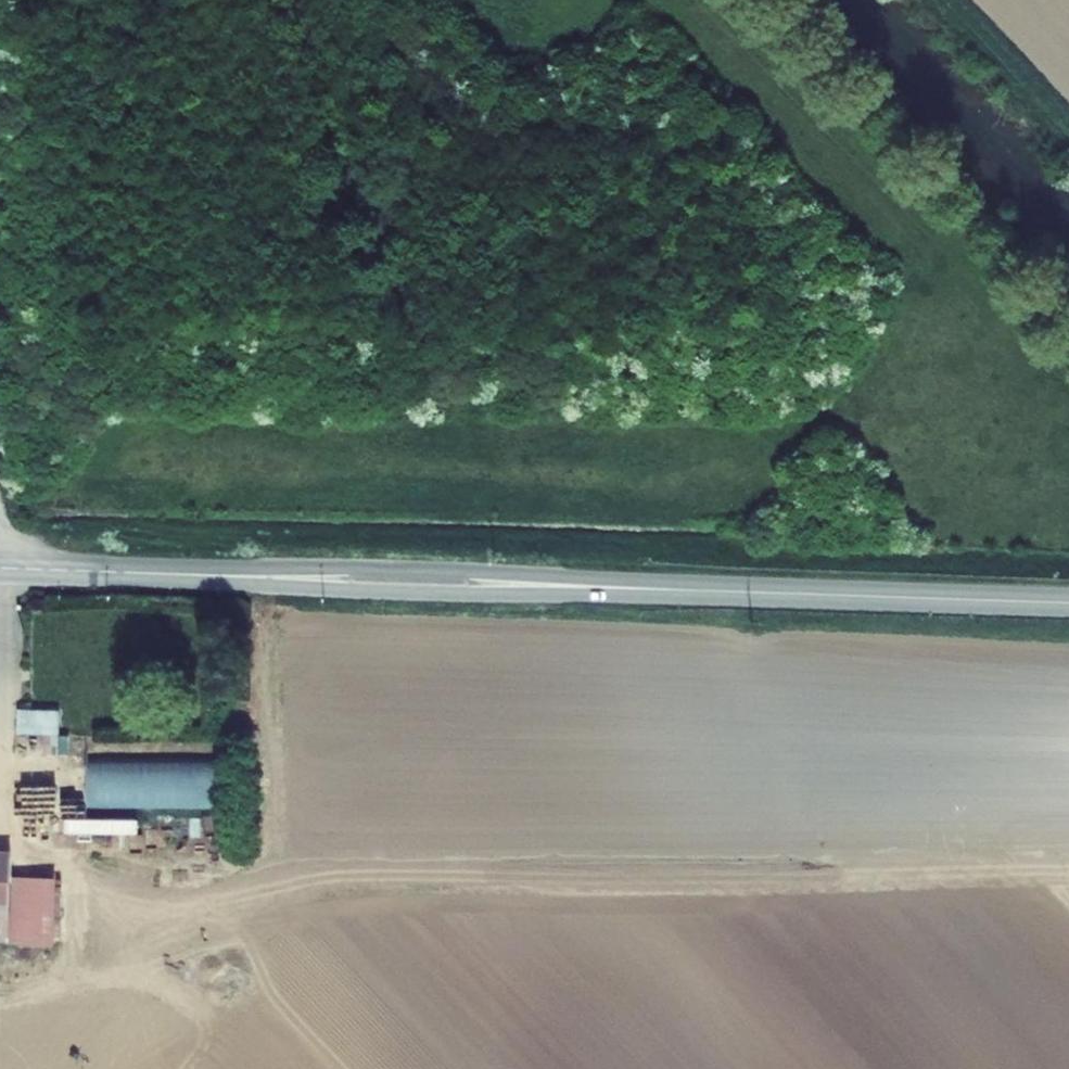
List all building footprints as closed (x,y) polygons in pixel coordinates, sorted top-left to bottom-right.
[(60,719),(18,715),(17,733),(46,735),(59,736),(60,719)] [(57,762),(59,736),(46,735),(44,761),(57,762)] [(88,806),(215,808),(216,764),(89,762),(88,806)] [(55,885),(6,881),(1,946),(53,949),(55,885)]
